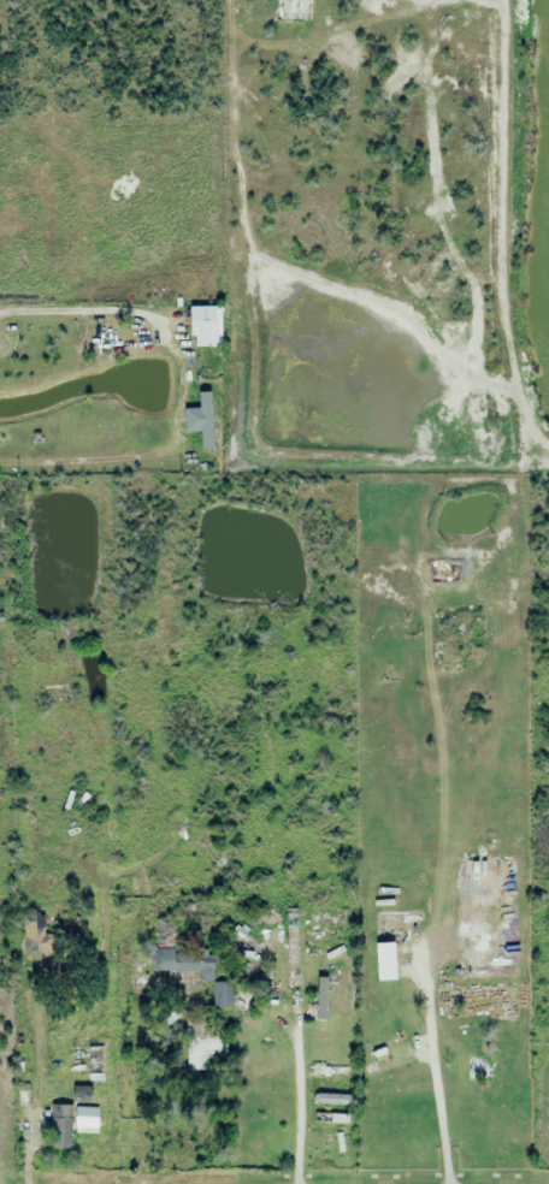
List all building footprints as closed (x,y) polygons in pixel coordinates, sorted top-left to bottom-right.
[(248,0),(234,0),(234,21),(248,21),(248,0)] [(311,22),(311,0),(266,0),(266,22),(311,22)] [(189,338),(194,338),(194,348),(221,348),(221,307),(189,307),(189,338)] [(199,449),(210,449),(210,393),(199,393),(199,449)] [(24,952),(46,952),(46,916),(24,916),(24,952)] [(171,917),(156,917),(156,944),(171,944),(171,917)] [(395,943),(377,943),(377,981),(395,981),(395,943)] [(214,977),(214,950),(146,950),(146,977),(214,977)] [(327,1031),(327,978),(317,978),(317,1031),(327,1031)] [(187,1021),(187,1069),(211,1069),(211,1054),(223,1054),(223,1021),(187,1021)] [(103,1087),(103,1047),(89,1047),(89,1087),(73,1087),(73,1103),(92,1103),(92,1087),(103,1087)] [(350,1067),(308,1067),(308,1077),(350,1077),(350,1067)] [(317,1103),(350,1103),(350,1093),(317,1093),(317,1103)] [(72,1150),(72,1105),(50,1105),(50,1150),(72,1150)] [(76,1128),(98,1127),(97,1107),(76,1108),(76,1128)] [(350,1124),(350,1114),(315,1114),(315,1124),(350,1124)]
